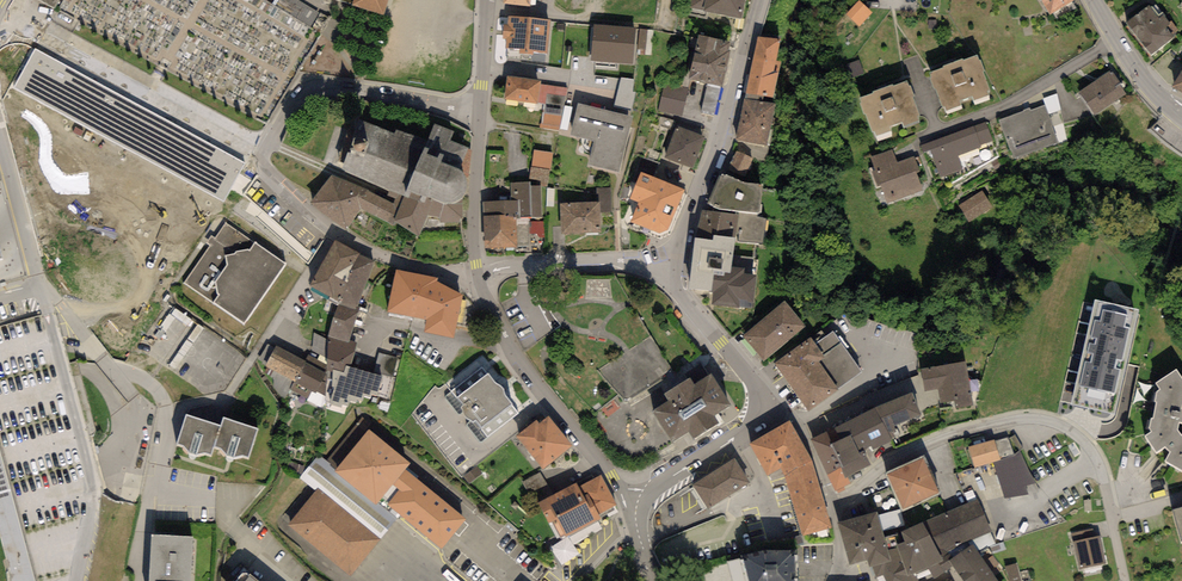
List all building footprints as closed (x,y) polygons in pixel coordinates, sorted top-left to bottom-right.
[(59,9),(62,0),(35,0),(59,9)] [(278,8),(316,31),(325,17),(297,0),(283,0),(278,8)] [(352,4),(352,5),(384,15),(389,0),(339,0),(352,4)] [(690,8),(704,11),(740,19),(744,0),(692,0),(690,8)] [(858,0),(844,15),(858,28),(872,13),(858,0)] [(1050,15),(1075,0),(1041,0),(1050,15)] [(1150,5),(1125,23),(1150,57),(1177,37),(1174,33),(1179,30),(1171,20),(1169,22),(1157,5),(1152,8),(1150,5)] [(550,20),(508,16),(507,25),(504,25),(502,38),(506,39),(505,48),(519,50),(519,53),(534,55),(534,51),(547,53),(550,20)] [(593,25),(590,59),(632,63),(635,28),(593,25)] [(699,35),(689,79),(723,86),(733,43),(699,35)] [(781,40),(757,36),(745,93),(759,95),(774,97),(781,62),(776,61),(781,40)] [(245,164),(35,48),(13,88),(224,201),(245,164)] [(942,67),(929,72),(931,77),(929,78),(933,89),(935,88),(942,107),(945,107),(946,111),(963,104),(961,101),(972,97),(973,101),(989,95),(988,92),(990,91),(982,71),(985,70),(981,60),(979,61),(977,56),(963,61),(962,58),(942,66),(942,67)] [(1172,86),(1181,92),(1181,70),(1172,86)] [(1111,73),(1109,71),(1079,92),(1095,115),(1127,94),(1112,72),(1111,73)] [(541,80),(507,76),(504,99),(537,103),(541,84),(541,80)] [(634,79),(621,78),(614,106),(631,110),(636,92),(632,91),(634,79)] [(689,87),(665,81),(658,111),(682,116),(689,87)] [(873,93),(859,98),(861,103),(859,104),(863,114),(865,113),(873,133),(875,132),(876,136),(893,130),(892,126),(902,122),(904,127),(920,121),(918,117),(920,117),(913,96),(915,95),(912,86),(909,87),(907,81),(893,86),(892,84),(872,91),(873,93)] [(567,88),(541,84),(537,103),(544,104),(540,128),(559,131),(567,88)] [(708,89),(706,114),(718,116),(721,90),(708,89)] [(759,95),(745,93),(736,139),(767,146),(776,103),(758,100),(759,95)] [(633,117),(577,103),(570,134),(594,140),(588,164),(620,172),(633,117)] [(1024,111),(1000,120),(1015,159),(1059,142),(1045,106),(1031,111),(1030,107),(1023,110),(1024,111)] [(568,110),(565,128),(570,129),(574,111),(568,110)] [(464,173),(460,170),(468,148),(450,141),(454,132),(434,124),(427,141),(397,129),(396,134),(360,121),(342,169),(388,191),(404,196),(424,202),(427,196),(431,198),(436,200),(442,202),(449,203),(455,202),(459,200),(461,199),(463,198),(465,195),(466,191),(467,187),(467,182),(465,177),(464,173)] [(986,122),(920,145),(923,153),(931,150),(940,177),(963,169),(958,155),(981,147),(980,145),(993,141),(986,122)] [(705,136),(676,126),(665,157),(693,168),(705,136)] [(892,149),(870,157),(875,170),(872,171),(877,186),(881,184),(888,203),(923,190),(916,171),(919,170),(914,155),(897,162),(892,149)] [(553,153),(534,150),(531,168),(530,182),(530,186),(541,186),(548,187),(553,153)] [(754,159),(736,151),(725,173),(742,182),(754,159)] [(762,185),(742,182),(725,173),(722,172),(707,203),(719,210),(736,211),(759,214),(762,185)] [(685,190),(640,173),(630,199),(639,202),(675,216),(685,190)] [(385,200),(332,175),(311,204),(346,230),(360,209),(392,226),(396,222),(393,220),(404,196),(388,191),(385,200)] [(530,182),(511,183),(511,200),(483,201),(484,216),(506,216),(506,218),(515,218),(529,217),(542,217),(541,186),(530,186),(530,182)] [(598,203),(559,204),(560,233),(600,232),(599,212),(612,212),(611,187),(597,188),(598,203)] [(983,191),(959,206),(969,222),(993,207),(983,191)] [(463,218),(461,199),(459,200),(455,202),(449,203),(442,202),(436,200),(431,198),(427,196),(424,202),(404,196),(393,220),(396,222),(419,236),(429,216),(439,218),(439,223),(459,222),(463,218)] [(668,230),(675,216),(639,202),(631,222),(660,234),(668,230)] [(69,233),(85,218),(78,210),(62,226),(69,233)] [(736,214),(702,210),(694,238),(712,240),(713,235),(735,237),(734,241),(762,243),(765,218),(759,217),(759,214),(736,211),(736,214)] [(529,217),(515,218),(506,218),(506,216),(484,216),(484,248),(516,247),(516,246),(529,246),(529,217)] [(285,263),(225,223),(215,239),(212,236),(207,243),(210,245),(185,283),(245,323),(285,263)] [(534,238),(547,236),(546,223),(533,224),(534,238)] [(712,240),(694,238),(689,289),(712,291),(714,275),(724,276),(725,272),(731,273),(732,267),(734,241),(735,237),(713,235),(712,240)] [(359,253),(335,241),(309,285),(341,303),(359,253)] [(375,262),(359,253),(341,303),(357,309),(358,306),(375,262)] [(744,268),(732,267),(731,273),(725,272),(724,276),(714,275),(712,291),(713,291),(712,305),(753,309),(756,275),(744,274),(744,268)] [(438,278),(396,270),(387,311),(426,320),(424,333),(454,337),(463,296),(437,281),(438,278)] [(77,274),(67,280),(75,294),(85,287),(77,274)] [(589,282),(589,301),(613,300),(613,281),(589,282)] [(806,327),(785,301),(742,336),(764,361),(806,327)] [(357,309),(341,303),(333,319),(328,337),(327,366),(326,370),(332,371),(333,369),(344,373),(346,366),(351,367),(357,342),(350,340),(361,307),(358,306),(357,309)] [(1142,313),(1098,303),(1075,405),(1118,415),(1142,313)] [(811,338),(774,364),(808,412),(839,390),(838,388),(862,371),(834,332),(815,344),(811,338)] [(306,362),(276,346),(265,366),(294,381),(295,381),(306,362)] [(351,367),(346,366),(344,373),(333,369),(332,371),(326,370),(325,395),(325,402),(340,408),(341,405),(348,407),(351,401),(357,403),(358,400),(363,401),(364,396),(370,398),(371,395),(387,399),(398,358),(379,352),(374,373),(351,367)] [(309,355),(306,362),(295,381),(294,381),(290,390),(308,400),(312,391),(315,393),(316,391),(325,395),(326,370),(327,366),(309,355)] [(966,361),(921,368),(925,391),(939,389),(941,403),(954,401),(955,408),(973,405),(966,361)] [(1178,363),(1155,375),(1162,386),(1150,419),(1152,440),(1169,457),(1181,462),(1181,371),(1178,363)] [(482,368),(452,392),(464,405),(461,407),(464,414),(467,419),(469,419),(472,422),(476,419),(488,437),(518,413),(512,405),(505,394),(504,388),(500,385),(496,385),(489,374),(487,375),(482,368)] [(730,408),(711,379),(695,389),(691,382),(668,397),(672,404),(656,414),(674,443),(691,432),(695,439),(719,424),(715,418),(730,408)] [(913,391),(875,408),(892,440),(895,438),(894,433),(897,432),(894,426),(921,413),(913,391)] [(610,395),(583,414),(593,428),(620,408),(610,395)] [(875,408),(826,432),(832,444),(850,435),(859,452),(863,450),(870,446),(872,450),(892,440),(875,408)] [(221,426),(187,414),(177,445),(182,446),(188,455),(197,457),(205,454),(212,457),(214,448),(221,450),(225,457),(234,459),(242,456),(248,459),(258,429),(224,416),(221,426)] [(572,446),(548,416),(547,417),(539,423),(537,420),(516,435),(543,469),(572,446)] [(319,491),(380,540),(401,514),(380,498),(377,503),(337,471),(368,432),(365,430),(370,423),(363,418),(327,461),(320,455),(301,479),(317,492),(319,491)] [(785,476),(798,467),(812,461),(790,420),(750,444),(768,476),(781,468),(785,476)] [(337,471),(377,503),(380,498),(403,470),(409,463),(369,431),(368,432),(337,471)] [(832,444),(826,432),(811,440),(827,474),(840,468),(843,467),(832,444)] [(859,452),(850,435),(832,444),(843,467),(840,468),(845,478),(848,477),(871,465),(863,450),(859,452)] [(994,441),(993,437),(960,449),(967,470),(992,462),(1000,459),(994,441)] [(992,462),(1005,495),(1029,494),(1015,454),(1002,437),(994,441),(1000,459),(992,462)] [(9,568),(11,580),(35,580),(0,453),(0,534),(9,568)] [(923,457),(885,474),(902,511),(940,494),(923,457)] [(734,459),(692,485),(708,510),(750,484),(734,459)] [(798,467),(785,476),(803,536),(832,527),(812,461),(798,467)] [(851,484),(848,477),(845,478),(840,468),(827,474),(835,492),(851,484)] [(403,470),(380,498),(401,514),(443,548),(466,520),(403,470)] [(523,483),(532,504),(538,502),(553,494),(541,472),(523,483)] [(617,505),(601,475),(579,486),(577,482),(553,494),(538,502),(549,524),(552,522),(560,537),(564,535),(565,538),(601,519),(598,514),(617,505)] [(380,540),(319,491),(317,492),(290,526),(351,575),(380,540)] [(1167,498),(1181,544),(1181,493),(1167,498)] [(977,499),(924,523),(943,561),(949,560),(953,558),(949,551),(991,531),(977,499)] [(754,543),(769,540),(761,507),(747,510),(754,543)] [(877,512),(837,523),(850,565),(867,560),(869,567),(871,567),(891,561),(888,550),(877,512)] [(888,550),(891,561),(871,567),(876,577),(882,574),(885,580),(918,580),(915,573),(928,567),(935,580),(953,566),(949,560),(943,561),(924,523),(923,522),(901,532),(905,542),(897,545),(897,547),(888,550)] [(150,524),(148,580),(189,580),(192,526),(150,524)] [(1082,528),(1061,533),(1072,574),(1100,567),(1092,538),(1085,540),(1082,528)] [(972,544),(953,558),(949,560),(953,566),(963,580),(998,580),(972,544)] [(743,556),(743,558),(748,580),(793,580),(794,550),(766,550),(743,556)] [(743,558),(727,561),(732,580),(748,580),(743,558)] [(249,565),(235,580),(267,580),(249,565)] [(1011,580),(1023,580),(1021,566),(1009,567),(1011,580)]
